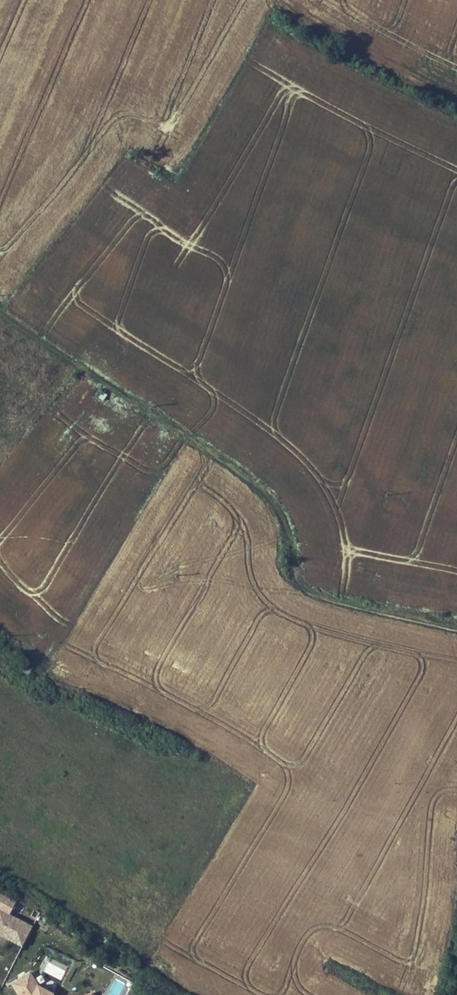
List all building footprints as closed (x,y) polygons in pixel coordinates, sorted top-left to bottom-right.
[(13,941),(24,921),(0,909),(0,934),(13,941)] [(29,981),(22,970),(4,980),(12,994),(14,994),(20,992),(22,994),(50,994),(51,994),(44,990),(44,989),(29,981)]
